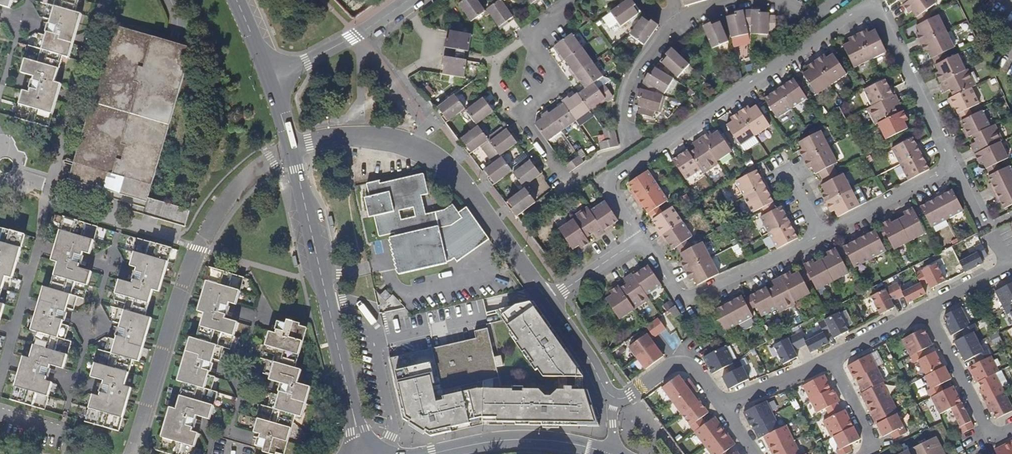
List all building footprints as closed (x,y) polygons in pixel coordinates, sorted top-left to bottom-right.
[(11,9),(13,0),(0,0),(0,6),(11,9)] [(42,0),(41,3),(48,5),(44,18),(50,20),(49,24),(48,24),(46,32),(47,33),(45,36),(39,34),(35,48),(29,46),(28,49),(26,53),(21,73),(34,77),(33,81),(32,80),(29,89),(30,89),(29,93),(23,91),(18,107),(17,112),(15,118),(49,128),(60,92),(62,84),(55,82),(63,57),(69,58),(74,44),(76,35),(83,14),(76,12),(80,0),(42,0)] [(470,20),(482,11),(484,10),(477,0),(461,0),(457,3),(470,20)] [(488,13),(498,27),(506,21),(508,23),(514,18),(501,0),(498,0),(485,8),(486,9),(488,13)] [(610,12),(620,26),(640,11),(635,4),(631,0),(626,0),(610,12)] [(934,0),(910,0),(904,5),(903,5),(907,12),(911,9),(913,12),(917,18),(927,10),(937,3),(934,0)] [(982,3),(994,14),(1006,23),(1011,27),(1011,0),(979,0),(982,3)] [(750,25),(749,34),(768,34),(768,31),(774,31),(775,15),(768,15),(768,13),(767,13),(761,13),(761,10),(751,9),(751,10),(751,12),(750,25)] [(750,25),(751,12),(743,13),(742,10),(734,12),(734,15),(726,17),(731,38),(748,34),(746,25),(750,25)] [(917,18),(919,21),(930,16),(927,10),(917,18)] [(658,25),(644,14),(630,35),(643,45),(658,25)] [(932,19),(921,25),(916,27),(919,33),(921,37),(918,38),(921,44),(946,32),(938,16),(932,19)] [(932,19),(930,16),(919,21),(921,25),(932,19)] [(702,26),(712,48),(728,42),(719,19),(702,26)] [(147,202),(149,198),(192,48),(179,44),(167,41),(114,25),(69,180),(147,202)] [(866,33),(865,30),(857,33),(858,35),(870,59),(886,52),(875,29),(870,32),(866,33)] [(444,47),(468,51),(471,34),(447,30),(444,47)] [(992,63),(1003,70),(1011,75),(1011,31),(992,63)] [(954,49),(946,32),(921,44),(924,51),(928,50),(929,53),(932,59),(944,54),(954,49)] [(562,61),(564,60),(582,47),(572,33),(554,46),(560,54),(558,56),(562,61)] [(853,67),(870,59),(858,35),(857,33),(851,36),(852,40),(849,42),(843,44),(853,67)] [(572,76),(592,61),(582,47),(564,60),(570,68),(568,69),(572,76)] [(661,58),(659,61),(677,77),(689,64),(671,48),(661,58)] [(822,55),(815,60),(831,84),(846,73),(833,53),(827,57),(824,59),(822,55)] [(932,59),(934,62),(945,56),(944,54),(932,59)] [(940,75),(936,77),(939,83),(965,71),(957,55),(947,60),(935,65),(938,72),(940,75)] [(947,60),(945,56),(934,62),(935,65),(947,60)] [(443,57),(440,73),(464,77),(467,60),(443,57)] [(831,84),(815,60),(809,64),(811,68),(808,70),(803,73),(816,94),(831,84)] [(585,88),(602,76),(592,61),(572,76),(576,82),(579,80),(585,88)] [(642,89),(662,95),(662,93),(665,92),(673,78),(655,67),(649,76),(647,74),(643,80),(643,81),(645,82),(642,89)] [(968,70),(965,71),(939,83),(942,90),(948,87),(950,90),(952,96),(970,88),(975,85),(968,70)] [(602,76),(585,88),(582,90),(578,93),(589,109),(605,98),(606,101),(607,100),(613,96),(605,83),(610,80),(602,76)] [(794,78),(787,82),(789,86),(786,87),(783,82),(777,85),(792,107),(807,97),(794,78)] [(885,89),(888,87),(884,79),(863,90),(871,106),(895,95),(892,89),(886,92),(885,89)] [(576,82),(581,87),(582,90),(585,88),(579,80),(576,82)] [(771,97),(769,94),(763,98),(776,118),(792,107),(777,85),(771,89),(775,95),(771,97)] [(957,106),(954,107),(957,115),(969,109),(978,105),(970,88),(952,96),(947,99),(950,105),(955,102),(957,106)] [(663,95),(662,95),(642,89),(640,89),(639,89),(638,96),(640,96),(638,104),(638,105),(640,106),(638,113),(652,117),(654,110),(658,112),(663,95)] [(561,100),(563,103),(576,121),(590,110),(589,109),(578,93),(577,92),(569,98),(568,96),(561,100)] [(445,123),(465,108),(454,94),(437,107),(442,115),(441,116),(445,123)] [(476,124),(493,111),(487,103),(490,101),(485,95),(482,97),(466,109),(465,110),(476,124)] [(875,125),(877,124),(897,114),(893,107),(892,104),(898,101),(895,95),(871,106),(867,108),(875,125)] [(547,111),(561,131),(576,121),(563,103),(555,108),(553,106),(547,111)] [(747,111),(745,107),(738,111),(755,135),(769,126),(755,105),(750,109),(747,111)] [(957,115),(959,118),(970,112),(969,109),(957,115)] [(969,129),(962,132),(965,138),(971,136),(989,127),(981,110),(971,115),(960,120),(964,128),(968,126),(969,129)] [(534,123),(547,141),(561,131),(547,111),(541,115),(543,117),(534,123)] [(740,146),(755,135),(738,111),(731,116),(734,120),(731,122),(726,125),(740,146)] [(906,118),(902,111),(897,114),(877,124),(885,140),(907,129),(904,123),(902,120),(906,118)] [(973,155),(999,143),(1001,142),(993,125),(989,127),(971,136),(974,143),(975,146),(970,148),(973,155)] [(464,148),(469,154),(481,145),(488,139),(478,126),(460,139),(466,147),(464,148)] [(603,128),(605,137),(606,140),(617,138),(614,126),(603,128)] [(509,127),(506,129),(489,141),(488,139),(481,145),(494,162),(501,157),(500,155),(517,142),(511,134),(513,133),(509,127)] [(707,133),(701,137),(717,161),(731,151),(718,130),(713,134),(709,136),(707,133)] [(802,156),(804,160),(828,147),(820,132),(799,143),(802,149),(804,152),(801,154),(802,156)] [(618,145),(617,138),(606,140),(605,137),(599,139),(601,150),(606,148),(618,145)] [(698,146),(695,148),(689,152),(700,169),(703,173),(718,163),(717,161),(701,137),(694,141),(698,146)] [(912,146),(915,145),(911,138),(890,149),(898,165),(922,152),(919,146),(914,149),(912,146)] [(1006,159),(999,143),(973,155),(976,162),(980,160),(982,164),(984,169),(995,164),(1006,159)] [(837,161),(844,157),(837,144),(830,147),(837,161)] [(681,158),(678,155),(671,159),(685,179),(700,169),(689,152),(686,147),(680,151),(684,156),(681,158)] [(837,163),(828,147),(804,160),(807,166),(810,165),(812,168),(815,174),(818,173),(821,178),(835,171),(832,166),(837,163)] [(898,165),(906,181),(927,170),(923,162),(920,164),(919,160),(925,157),(922,152),(898,165)] [(568,172),(583,162),(578,155),(564,165),(568,172)] [(492,185),(511,171),(501,157),(494,162),(484,170),(490,178),(488,179),(492,185)] [(530,160),(513,173),(512,173),(522,187),(523,186),(540,174),(543,172),(538,166),(536,168),(530,160)] [(984,169),(986,173),(997,168),(995,164),(984,169)] [(987,176),(986,177),(990,185),(993,183),(995,186),(989,188),(992,195),(1011,185),(1011,177),(1007,167),(999,171),(987,176)] [(999,171),(997,168),(986,173),(987,176),(999,171)] [(744,197),(767,185),(764,178),(758,181),(757,178),(760,176),(756,169),(735,180),(744,197)] [(629,182),(633,189),(636,187),(638,190),(632,194),(636,199),(658,185),(648,170),(629,182)] [(821,197),(825,203),(851,190),(842,174),(838,176),(835,171),(821,178),(824,184),(820,185),(823,191),(825,195),(821,197)] [(366,184),(371,205),(379,237),(394,233),(394,237),(389,238),(387,240),(390,243),(388,245),(391,248),(389,250),(392,253),(391,254),(394,259),(391,260),(395,265),(393,266),(396,270),(395,271),(398,276),(421,270),(448,263),(448,261),(451,261),(455,258),(457,262),(488,239),(466,209),(458,214),(452,206),(445,211),(425,216),(421,197),(428,195),(423,175),(409,177),(379,184),(379,181),(366,184)] [(668,199),(658,185),(636,199),(640,205),(645,201),(647,203),(644,206),(649,213),(659,206),(668,199)] [(773,201),(770,194),(766,196),(765,193),(770,190),(767,185),(744,197),(752,213),(762,208),(773,201)] [(995,201),(1000,198),(1002,201),(999,203),(1002,210),(1011,205),(1011,185),(992,195),(995,201)] [(516,217),(535,202),(525,188),(505,203),(516,217)] [(832,208),(834,212),(837,217),(859,205),(851,190),(825,203),(828,210),(832,208)] [(941,193),(935,196),(947,219),(963,211),(953,190),(946,194),(948,197),(945,199),(941,193)] [(929,207),(928,203),(920,207),(926,218),(931,227),(947,219),(935,196),(929,199),(932,205),(929,207)] [(164,203),(156,200),(151,217),(159,220),(164,203)] [(762,208),(763,211),(775,205),(773,201),(762,208)] [(185,227),(190,210),(164,203),(159,220),(185,227)] [(515,217),(516,217),(505,203),(515,217)] [(612,225),(614,228),(620,224),(607,204),(592,214),(607,236),(612,232),(609,227),(612,225)] [(663,212),(652,218),(657,226),(660,223),(662,226),(657,230),(661,236),(683,221),(672,205),(663,212)] [(777,208),(765,214),(760,216),(768,233),(792,220),(789,214),(783,217),(781,214),(785,212),(781,205),(777,208)] [(777,208),(775,205),(763,211),(765,214),(777,208)] [(649,213),(651,216),(661,209),(659,206),(649,213)] [(920,207),(917,209),(923,220),(926,218),(920,207)] [(912,208),(906,211),(908,215),(904,217),(898,220),(910,241),(926,233),(920,222),(914,211),(912,208)] [(607,236),(592,214),(589,209),(574,220),(576,222),(588,241),(594,237),(598,234),(601,240),(607,236)] [(663,212),(661,209),(651,216),(652,218),(663,212)] [(920,222),(923,220),(917,209),(914,211),(920,222)] [(46,404),(48,399),(53,383),(46,381),(47,377),(48,378),(51,369),(50,369),(51,365),(64,369),(70,349),(71,345),(72,342),(66,340),(69,327),(62,325),(64,321),(65,321),(67,313),(66,313),(67,309),(74,311),(78,298),(84,300),(85,297),(86,292),(88,286),(92,272),(91,272),(79,269),(80,265),(81,266),(84,257),(83,256),(83,253),(90,255),(95,239),(96,234),(98,228),(63,217),(60,231),(56,245),(53,254),(51,261),(57,263),(49,289),(43,287),(39,301),(37,310),(31,330),(37,332),(33,345),(29,358),(23,357),(18,373),(14,387),(10,400),(45,410),(46,404)] [(776,248),(798,237),(794,230),(790,232),(789,229),(795,226),(792,220),(768,233),(776,248)] [(898,220),(892,223),(889,225),(887,221),(880,224),(881,227),(887,238),(893,250),(910,241),(898,220)] [(693,236),(683,221),(661,236),(664,241),(670,238),(672,240),(669,242),(673,249),(677,247),(687,240),(693,236)] [(585,250),(592,246),(588,241),(576,222),(561,232),(574,252),(580,248),(583,246),(585,250)] [(881,227),(878,229),(884,240),(887,238),(881,227)] [(6,277),(12,279),(14,271),(17,262),(25,235),(0,228),(0,298),(6,277)] [(881,242),(884,240),(878,229),(875,230),(881,242)] [(858,236),(870,260),(886,251),(881,242),(875,230),(868,234),(870,238),(867,239),(864,233),(858,236)] [(852,247),(850,244),(843,247),(849,259),(853,268),(870,260),(858,236),(851,240),(854,246),(852,247)] [(136,246),(135,250),(130,266),(136,268),(136,272),(134,272),(132,280),(133,281),(131,284),(119,281),(113,300),(112,304),(111,307),(117,309),(114,322),(120,324),(119,328),(118,328),(115,336),(116,336),(115,340),(109,338),(105,351),(99,350),(98,353),(97,357),(91,377),(104,381),(103,384),(101,384),(99,393),(100,393),(99,397),(92,395),(88,411),(87,416),(85,422),(119,432),(132,388),(125,387),(133,360),(139,362),(152,318),(146,316),(153,291),(160,293),(172,249),(138,239),(136,246)] [(677,247),(679,250),(690,244),(687,240),(677,247)] [(685,270),(711,257),(703,241),(692,246),(680,252),(684,258),(686,262),(682,264),(685,270)] [(976,251),(958,261),(963,271),(982,261),(980,257),(986,254),(980,242),(974,246),(976,251)] [(692,246),(690,244),(679,250),(680,252),(692,246)] [(846,260),(849,259),(843,247),(840,249),(846,260)] [(835,248),(829,251),(831,255),(827,257),(821,260),(833,282),(848,274),(842,262),(836,251),(835,248)] [(842,262),(846,260),(840,249),(836,251),(842,262)] [(692,275),(695,278),(697,284),(719,273),(711,257),(685,270),(688,277),(692,275)] [(811,265),(809,261),(803,265),(805,269),(811,280),(816,291),(833,282),(821,260),(815,263),(811,265)] [(890,285),(870,295),(879,313),(893,306),(890,299),(896,296),(902,293),(906,301),(925,292),(921,284),(927,281),(930,287),(944,280),(935,262),(914,272),(919,282),(902,291),(897,281),(890,285)] [(233,343),(238,323),(225,319),(226,316),(228,316),(230,307),(229,306),(230,303),(237,305),(241,289),(243,284),(245,278),(210,268),(197,311),(203,314),(196,339),(190,338),(177,381),(183,383),(176,410),(169,408),(157,451),(168,453),(193,453),(194,450),(199,434),(192,432),(194,428),(195,429),(197,420),(196,419),(197,416),(210,420),(216,400),(217,395),(218,393),(211,390),(215,377),(209,375),(210,372),(211,373),(214,364),(212,363),(213,360),(220,362),(224,348),(230,350),(231,348),(233,343)] [(643,278),(640,273),(634,277),(649,299),(664,288),(651,269),(644,273),(646,277),(643,278)] [(805,269),(802,270),(808,282),(811,280),(805,269)] [(805,283),(808,282),(802,270),(799,272),(805,283)] [(805,283),(799,272),(792,275),(789,277),(787,273),(781,276),(794,302),(810,294),(805,283)] [(778,285),(775,287),(768,291),(777,307),(779,313),(795,304),(794,302),(781,276),(775,279),(778,285)] [(632,286),(629,288),(623,292),(637,313),(651,303),(649,299),(634,277),(628,280),(632,286)] [(994,290),(1003,307),(1006,313),(1009,311),(1011,317),(1011,280),(994,290)] [(768,291),(765,285),(759,288),(762,293),(759,295),(757,292),(750,295),(756,307),(761,316),(777,307),(768,291)] [(613,298),(608,302),(622,323),(637,313),(623,292),(621,289),(615,293),(617,296),(613,298)] [(385,290),(381,295),(386,300),(390,295),(385,290)] [(393,308),(403,306),(393,295),(387,301),(393,308)] [(742,295),(734,299),(736,303),(733,304),(730,298),(724,301),(736,325),(753,316),(750,310),(744,298),(742,295)] [(747,297),(753,308),(756,307),(750,295),(747,297)] [(750,310),(753,308),(747,297),(744,298),(750,310)] [(542,377),(583,377),(565,351),(567,350),(539,310),(537,312),(534,307),(536,306),(533,301),(500,309),(511,324),(508,326),(514,336),(511,338),(523,352),(525,352),(533,363),(531,365),(535,371),(538,370),(542,377)] [(718,312),(717,308),(710,312),(721,333),(736,325),(724,301),(718,305),(721,310),(718,312)] [(675,305),(670,309),(676,317),(681,313),(675,305)] [(960,306),(944,314),(947,321),(944,322),(950,334),(962,328),(965,334),(954,340),(964,360),(975,354),(978,360),(968,366),(976,381),(977,380),(981,387),(978,389),(984,400),(990,411),(992,410),(996,417),(1011,409),(1011,408),(1003,390),(994,373),(998,370),(986,348),(982,350),(972,331),(977,329),(973,322),(969,324),(960,306)] [(793,334),(773,344),(782,363),(796,356),(793,349),(799,346),(805,343),(809,351),(828,341),(824,333),(830,330),(833,336),(847,329),(838,311),(817,321),(822,331),(805,340),(800,330),(793,334)] [(666,329),(658,318),(645,326),(649,332),(653,337),(666,329)] [(259,413),(254,432),(260,434),(259,438),(257,438),(255,446),(264,448),(263,452),(269,453),(277,453),(278,453),(285,453),(296,416),(302,418),(311,388),(298,384),(302,370),(296,369),(307,329),(300,326),(301,324),(287,319),(286,324),(277,321),(275,330),(276,330),(275,334),(269,332),(263,352),(262,357),(261,359),(267,361),(263,374),(270,376),(269,380),(280,383),(278,392),(279,392),(278,396),(271,394),(268,407),(261,405),(260,408),(259,413)] [(931,343),(923,327),(901,338),(909,354),(913,362),(918,359),(925,374),(923,375),(930,387),(927,389),(930,395),(939,413),(950,407),(959,425),(957,425),(961,432),(973,426),(960,402),(952,384),(942,389),(939,383),(950,378),(943,365),(939,359),(938,359),(934,350),(925,355),(921,348),(931,343)] [(474,338),(387,357),(401,420),(435,412),(433,401),(439,399),(438,396),(472,388),(501,387),(497,369),(505,368),(504,355),(493,357),(486,328),(472,332),(474,338)] [(646,334),(629,347),(637,358),(645,369),(663,356),(654,345),(650,340),(646,334)] [(728,388),(747,378),(738,359),(733,361),(725,344),(702,356),(707,366),(709,366),(712,372),(726,365),(729,371),(721,375),(728,388)] [(869,353),(846,364),(849,370),(850,370),(854,377),(857,383),(858,382),(862,390),(859,392),(867,407),(875,423),(876,422),(876,423),(882,435),(890,431),(893,438),(905,432),(896,413),(897,412),(889,396),(881,381),(883,380),(876,366),(869,353)] [(823,373),(802,384),(809,398),(816,411),(825,407),(836,401),(838,400),(831,387),(830,387),(823,373)] [(661,386),(711,453),(728,453),(725,450),(734,443),(724,429),(713,415),(704,422),(700,417),(707,412),(699,400),(697,401),(692,393),(696,390),(692,384),(688,378),(683,382),(677,374),(661,386)] [(551,397),(545,397),(541,390),(524,390),(523,387),(501,387),(472,388),(438,396),(439,399),(433,401),(435,412),(405,420),(432,436),(452,432),(451,427),(470,424),(470,421),(482,418),(497,418),(497,422),(515,422),(516,425),(601,426),(588,390),(580,391),(579,387),(565,387),(564,390),(557,390),(551,397)] [(793,439),(785,424),(779,427),(772,413),(765,400),(742,411),(749,424),(751,424),(758,438),(763,435),(771,451),(772,453),(800,453),(793,439)] [(836,401),(825,407),(829,415),(841,410),(836,401)] [(822,419),(831,436),(832,435),(839,447),(835,449),(838,453),(842,453),(850,450),(847,444),(858,438),(852,425),(849,419),(850,418),(844,408),(841,410),(822,419)] [(939,442),(937,438),(909,452),(905,453),(945,453),(939,442)] [(1009,440),(993,448),(996,453),(1011,453),(1011,439),(1009,440)]
